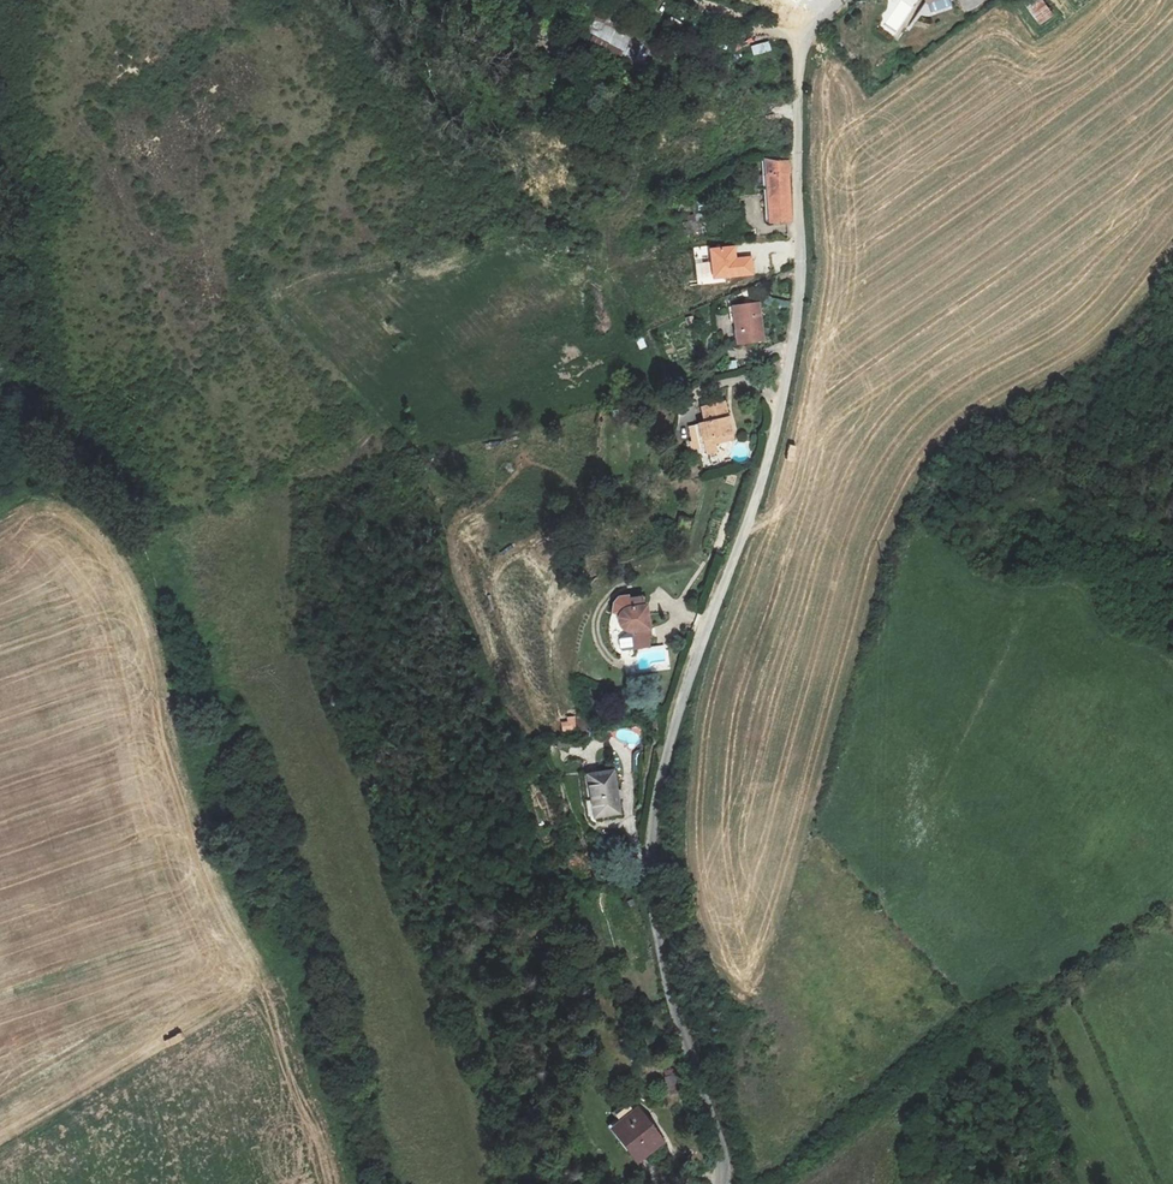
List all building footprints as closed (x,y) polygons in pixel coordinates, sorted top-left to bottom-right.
[(1039,24),(1054,14),(1044,0),(1023,0),(1039,24)] [(588,43),(626,61),(640,33),(602,15),(588,43)] [(752,46),(754,55),(772,50),(769,41),(752,46)] [(795,220),(790,161),(777,162),(763,160),(764,172),(767,222),(795,220)] [(685,236),(704,236),(704,224),(685,223),(685,236)] [(711,249),(714,278),(752,274),(751,259),(735,260),(734,247),(711,249)] [(737,345),(766,341),(761,303),(732,307),(737,345)] [(695,424),(697,438),(710,436),(711,442),(729,439),(722,402),(698,406),(701,422),(695,424)] [(710,436),(697,438),(700,452),(713,449),(711,442),(710,436)] [(632,647),(650,645),(648,626),(651,626),(649,606),(645,606),(644,596),(630,599),(630,594),(619,597),(614,602),(613,613),(619,615),(619,620),(620,624),(624,629),(630,631),(632,647)] [(623,649),(632,647),(630,631),(623,633),(620,640),(621,647),(623,649)] [(562,732),(575,731),(574,717),(568,718),(569,722),(561,722),(562,732)] [(597,814),(618,811),(612,771),(585,775),(588,797),(595,796),(597,814)] [(667,1092),(681,1089),(676,1067),(663,1070),(667,1092)] [(638,1109),(615,1126),(642,1160),(665,1142),(638,1109)]
